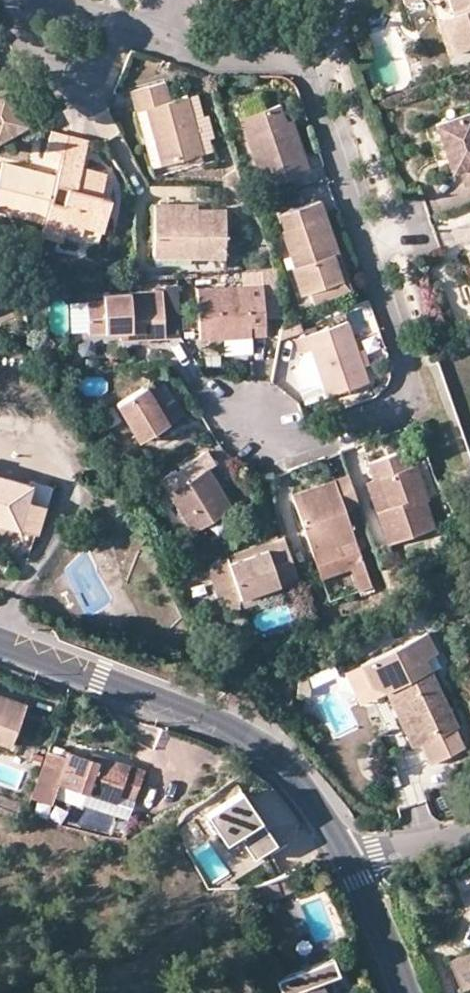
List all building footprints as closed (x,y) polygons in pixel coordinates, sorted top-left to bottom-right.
[(451,53),(469,46),(469,0),(445,0),(449,15),(440,18),(451,53)] [(440,18),(432,20),(443,55),(451,53),(440,18)] [(406,62),(414,60),(411,51),(408,52),(406,46),(401,48),(406,62)] [(71,57),(80,60),(83,49),(74,47),(71,57)] [(28,125),(0,76),(0,139),(28,125)] [(136,111),(144,110),(161,166),(185,160),(198,156),(203,154),(202,152),(187,98),(171,101),(165,82),(130,91),(136,111)] [(197,94),(187,98),(202,152),(212,150),(209,139),(214,138),(209,115),(203,117),(197,94)] [(277,104),(240,118),(263,186),(309,170),(298,136),(290,140),(287,130),(277,104)] [(153,168),(161,166),(144,110),(136,111),(153,168)] [(465,113),(428,125),(440,158),(445,156),(450,170),(452,169),(459,188),(469,185),(469,128),(465,113)] [(295,127),(287,130),(290,140),(298,136),(295,127)] [(52,132),(50,131),(43,157),(60,160),(67,135),(52,132)] [(109,198),(100,196),(105,172),(87,167),(84,181),(77,179),(82,166),(88,141),(83,139),(67,135),(60,160),(57,173),(54,184),(66,187),(61,205),(50,202),(47,213),(44,223),(42,236),(61,240),(63,230),(80,234),(81,225),(100,229),(109,198)] [(200,162),(198,156),(185,160),(186,166),(200,162)] [(450,170),(445,156),(440,158),(444,172),(450,170)] [(43,157),(40,170),(57,173),(60,160),(43,157)] [(40,170),(2,162),(0,169),(0,212),(9,214),(11,204),(47,213),(50,202),(54,184),(57,173),(40,170)] [(77,179),(84,181),(87,167),(82,166),(77,179)] [(283,228),(281,230),(293,266),(291,267),(300,293),(307,290),(340,279),(331,255),(338,252),(319,200),(278,214),(283,228)] [(11,204),(9,214),(44,223),(47,213),(11,204)] [(225,210),(198,211),(171,211),(171,204),(153,204),(154,256),(224,255),(225,210)] [(307,290),(311,302),(350,289),(338,252),(331,255),(340,279),(307,290)] [(261,285),(197,289),(200,337),(225,336),(250,335),(251,335),(265,334),(261,285)] [(129,338),(163,337),(160,289),(134,290),(135,307),(127,308),(126,291),(101,292),(102,299),(85,300),(86,331),(119,329),(129,329),(129,338)] [(134,290),(126,291),(127,308),(135,307),(134,290)] [(327,395),(368,380),(347,321),(301,337),(305,351),(312,349),(327,395)] [(119,329),(119,339),(129,338),(129,329),(119,329)] [(225,336),(226,353),(253,352),(251,335),(250,335),(225,336)] [(327,395),(312,349),(305,351),(303,352),(294,368),(305,402),(327,395)] [(161,409),(169,404),(154,381),(146,386),(161,409)] [(146,386),(117,403),(138,440),(183,414),(175,400),(169,404),(161,409),(146,386)] [(231,507),(207,468),(214,464),(206,450),(179,466),(188,481),(168,493),(192,532),(231,507)] [(375,479),(380,478),(390,506),(377,511),(388,544),(433,527),(424,502),(410,465),(405,451),(370,464),(375,479)] [(424,502),(430,499),(418,463),(410,465),(424,502)] [(188,481),(179,466),(159,479),(168,493),(188,481)] [(319,494),(295,503),(314,554),(354,539),(344,508),(356,504),(346,475),(316,486),(319,494)] [(33,485),(0,476),(0,539),(34,549),(52,488),(34,482),(33,485)] [(377,511),(390,506),(380,478),(375,479),(367,482),(377,511)] [(105,499),(112,495),(106,484),(99,488),(105,499)] [(319,494),(316,486),(292,495),(295,503),(319,494)] [(296,578),(282,536),(264,543),(266,548),(227,563),(225,557),(208,569),(219,598),(224,596),(230,613),(244,607),(241,599),(279,585),(282,594),(300,588),(296,578)] [(354,539),(314,554),(322,578),(351,568),(349,562),(361,558),(354,539)] [(266,548),(264,543),(225,557),(227,563),(266,548)] [(371,586),(361,558),(349,562),(351,568),(359,591),(371,586)] [(282,594),(279,585),(241,599),(244,607),(282,594)] [(457,729),(425,660),(437,654),(427,634),(360,664),(370,686),(385,692),(391,705),(397,702),(413,736),(414,735),(428,765),(463,750),(454,730),(457,729)] [(223,663),(215,667),(219,674),(227,671),(223,663)] [(370,686),(360,664),(344,671),(359,704),(385,692),(370,686)] [(303,675),(295,679),(294,696),(309,696),(309,688),(303,675)] [(9,746),(25,703),(0,694),(0,743),(9,746)] [(413,736),(397,702),(391,705),(411,748),(419,745),(414,735),(413,736)] [(53,796),(57,782),(87,792),(117,802),(119,795),(135,800),(145,769),(102,755),(100,760),(68,750),(66,756),(47,750),(31,797),(50,804),(53,796)] [(57,782),(53,796),(82,806),(87,792),(57,782)] [(242,785),(207,809),(226,839),(238,831),(255,857),(277,844),(242,785)] [(450,959),(460,987),(469,983),(469,952),(450,959)] [(286,992),(325,992),(320,979),(338,973),(331,955),(275,977),(282,992),(284,992),(286,992)]
